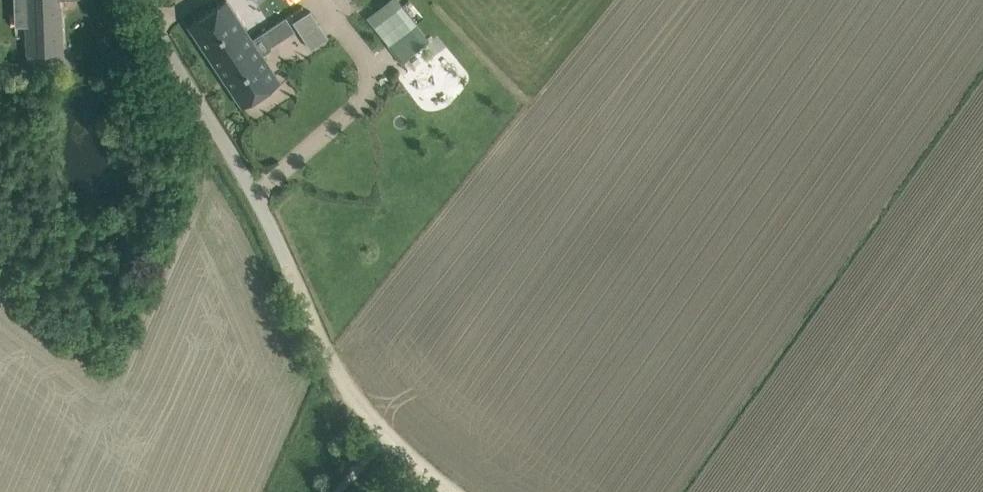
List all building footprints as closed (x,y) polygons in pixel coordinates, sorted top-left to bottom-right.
[(30,69),(62,68),(59,5),(59,0),(27,0),(30,69)] [(188,25),(215,65),(252,41),(252,40),(225,0),(188,25)] [(400,5),(396,0),(387,0),(365,18),(373,27),(400,5)] [(311,9),(293,20),(302,33),(319,22),(311,9)] [(252,41),(215,65),(242,106),(280,81),(262,55),(269,51),(267,47),(292,30),(284,18),(259,35),(252,40),(252,41)]
